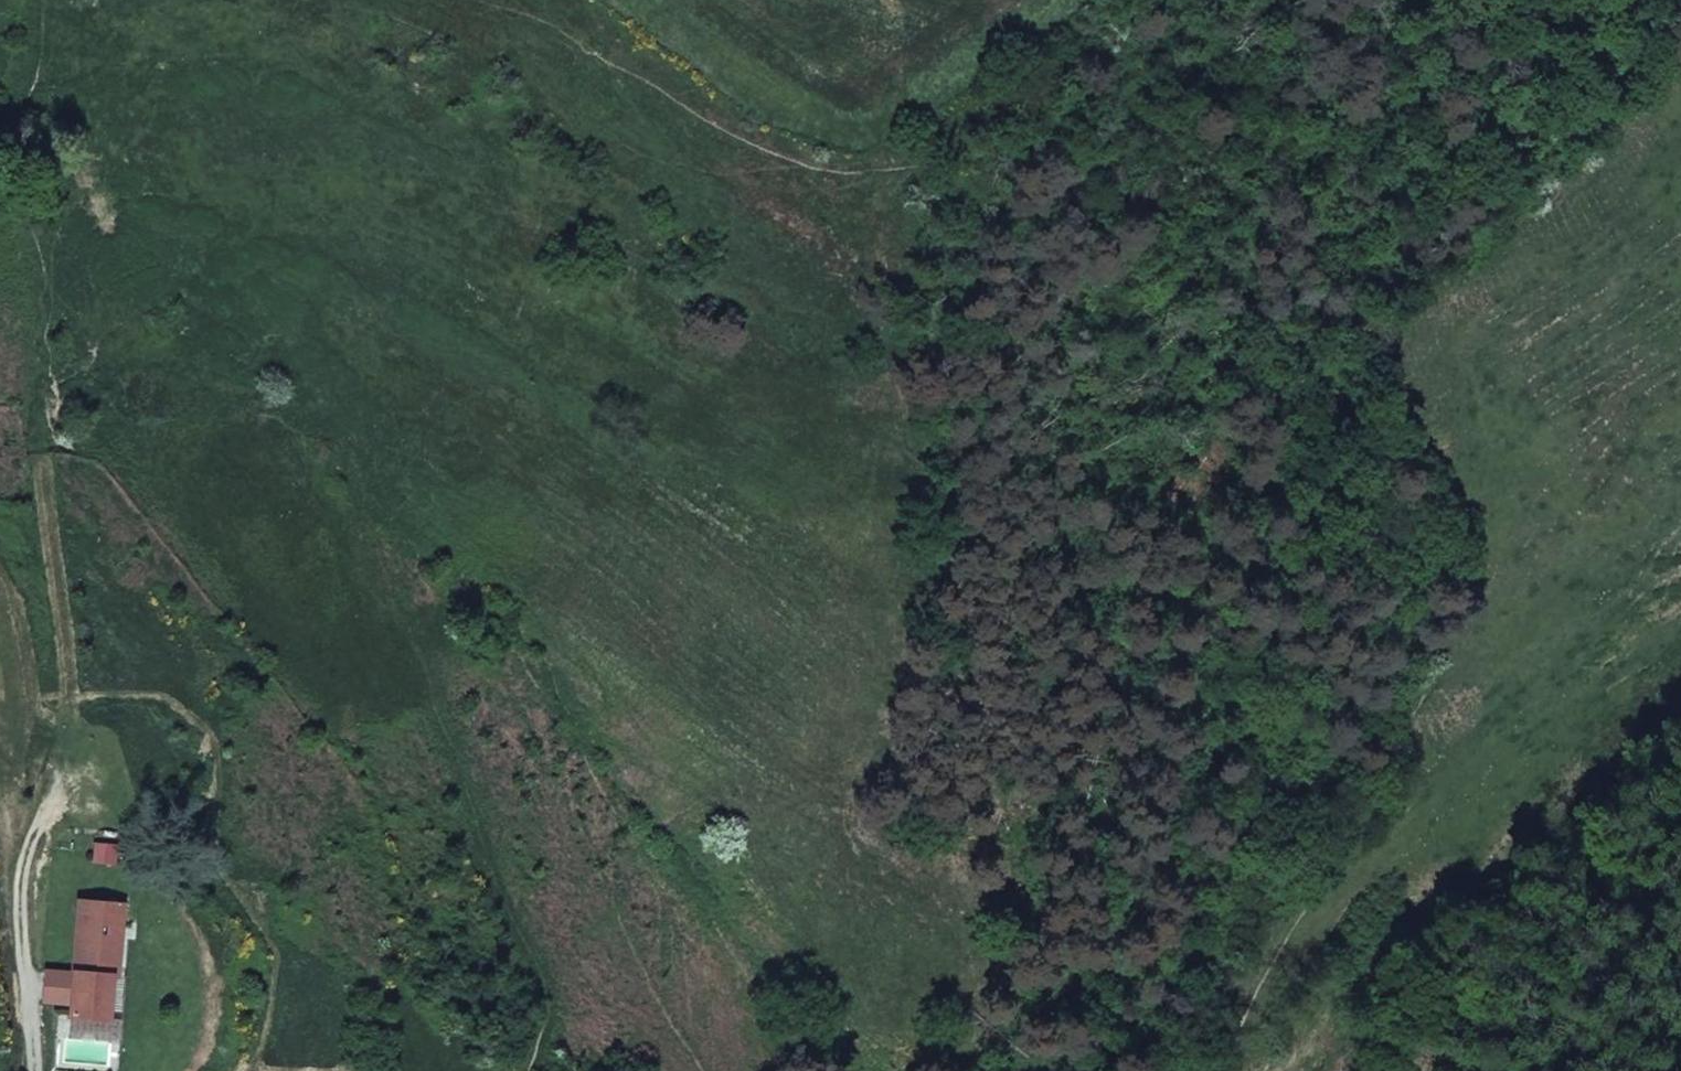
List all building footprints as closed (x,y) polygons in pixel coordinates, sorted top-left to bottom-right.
[(131,840),(87,839),(81,1006),(105,1007),(119,1007),(123,909),(129,910),(131,840)] [(105,1007),(81,1006),(80,1028),(104,1029),(105,1007)]
